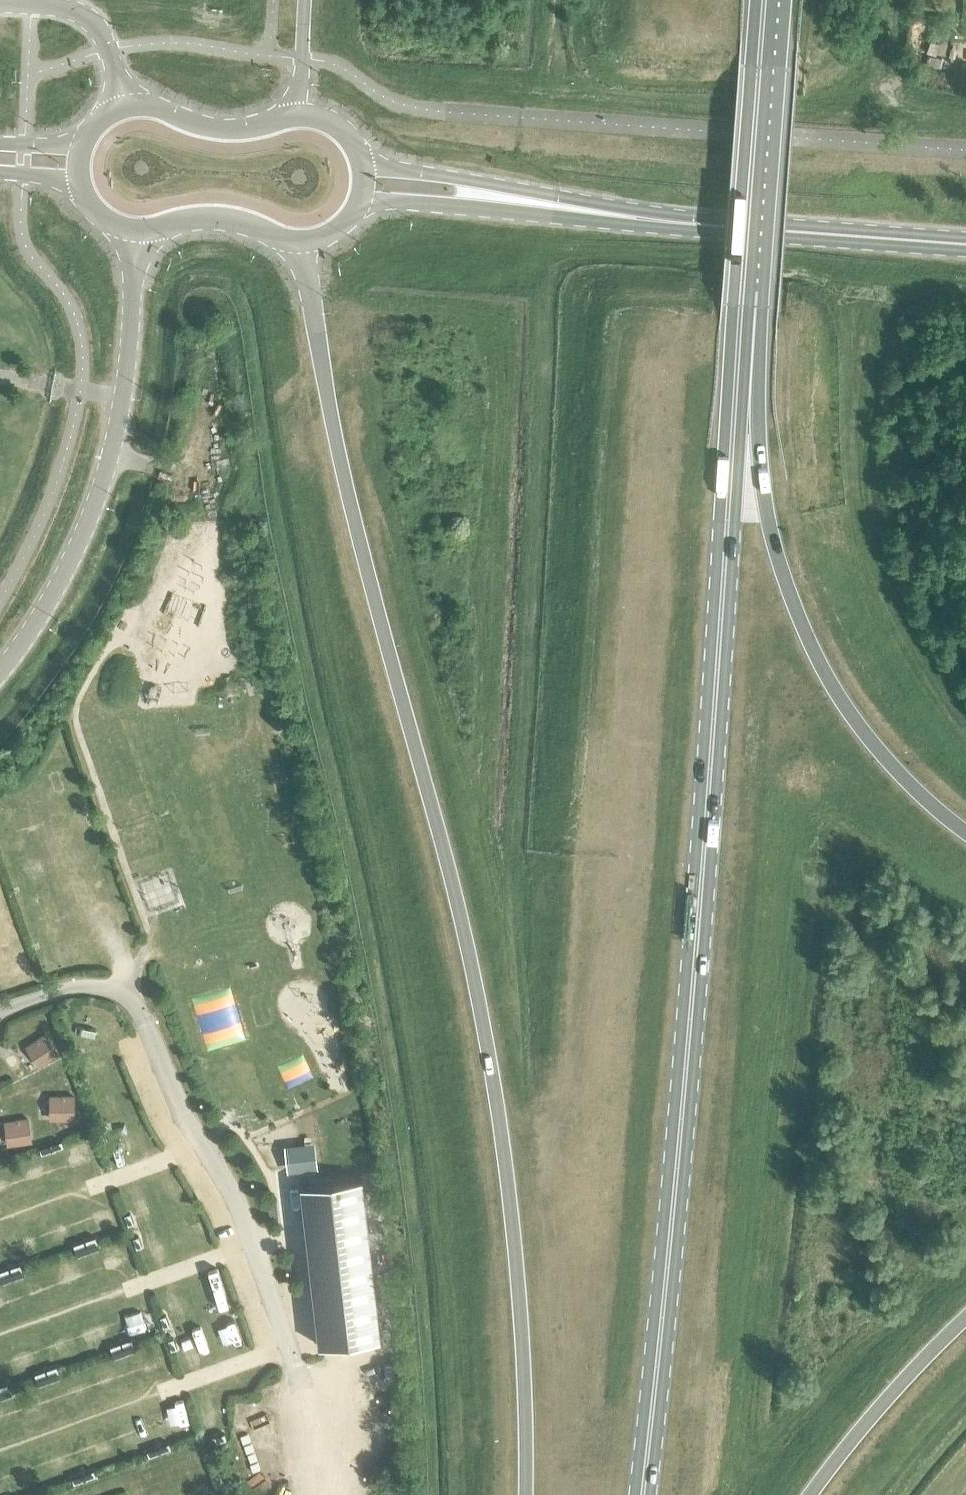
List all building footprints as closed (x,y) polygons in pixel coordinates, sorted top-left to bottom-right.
[(28,1042),(42,1063),(53,1055),(63,1049),(49,1028),(28,1042)] [(53,1118),(78,1118),(78,1093),(53,1094),(53,1118)] [(7,1119),(10,1143),(35,1139),(31,1115),(7,1119)] [(289,1141),(291,1166),(317,1163),(314,1139),(289,1141)] [(385,1329),(367,1169),(364,1169),(324,1173),(304,1176),(309,1225),(322,1336),(385,1329)]
